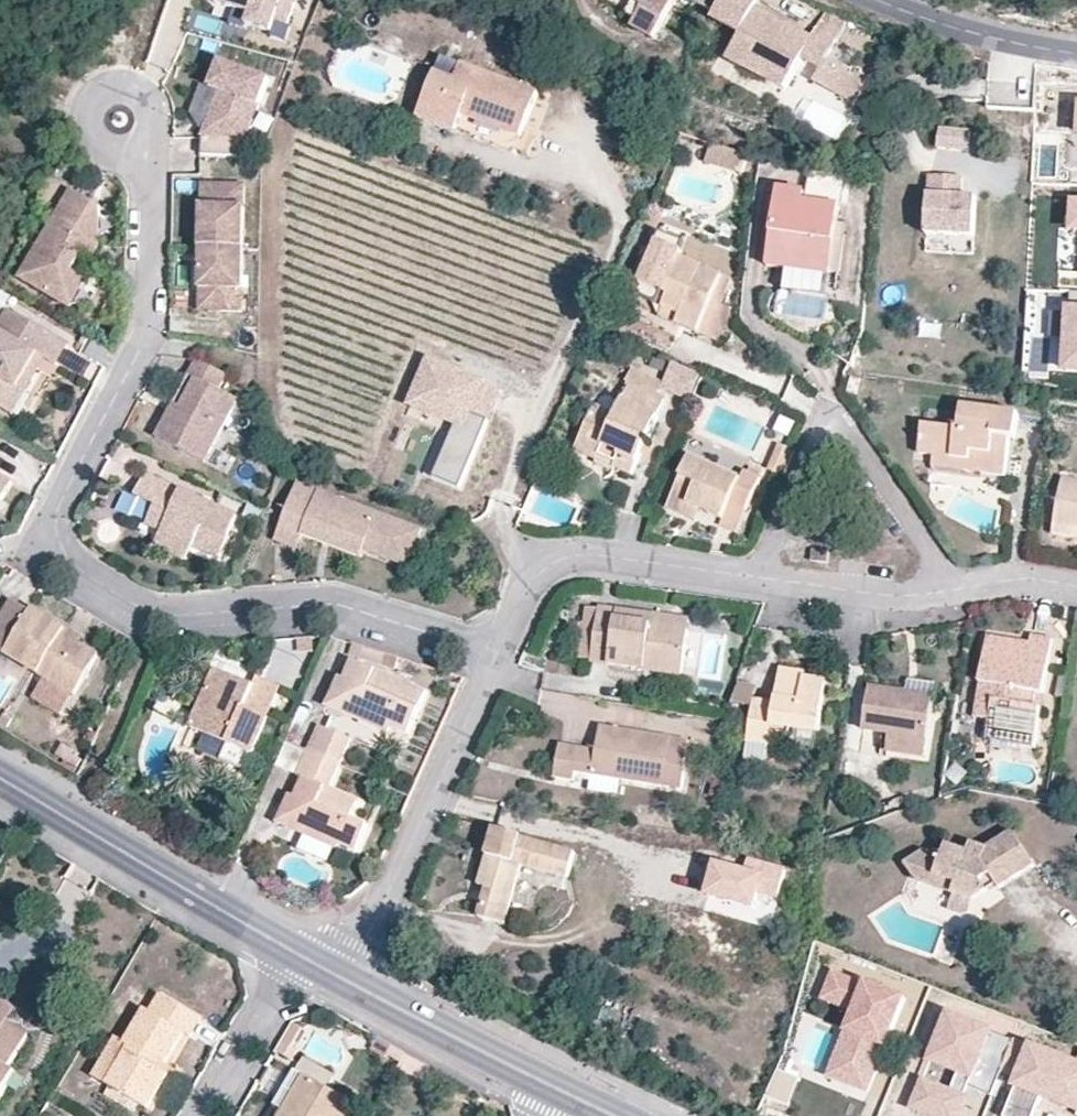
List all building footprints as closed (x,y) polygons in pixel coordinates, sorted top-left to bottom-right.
[(216,2),(251,12),(248,22),(271,29),(274,20),(280,0),(216,0),(216,2)] [(274,20),(287,24),(294,0),(280,0),(274,20)] [(675,0),(634,0),(633,2),(642,7),(635,21),(632,28),(654,40),(675,0)] [(755,9),(759,2),(755,0),(723,0),(712,19),(742,34),(727,60),(785,92),(802,61),(821,71),(826,62),(836,43),(815,32),(812,39),(755,9)] [(635,21),(642,7),(633,2),(626,15),(635,21)] [(836,43),(846,23),(826,12),(815,32),(836,43)] [(273,78),(221,60),(210,88),(221,92),(204,137),(251,139),(273,78)] [(867,83),(826,62),(821,71),(815,84),(855,105),(867,83)] [(520,138),(538,93),(461,64),(454,81),(435,73),(418,117),(514,154),(516,150),(528,154),(532,142),(520,138)] [(968,152),(970,131),(938,129),(936,149),(968,152)] [(982,153),(984,132),(970,131),(968,152),(982,153)] [(749,154),(712,141),(705,161),(742,174),(749,154)] [(963,178),(928,177),(926,236),(976,237),(977,199),(962,198),(963,178)] [(223,208),(223,186),(202,185),(202,208),(223,208)] [(242,313),(244,186),(223,186),(223,208),(202,208),(201,291),(221,291),(221,313),(242,313)] [(839,275),(846,225),(837,223),(839,206),(804,202),(805,193),(778,190),(767,265),(786,267),(791,268),(788,292),(826,298),(830,273),(839,275)] [(90,264),(99,248),(101,208),(71,191),(20,282),(71,310),(87,281),(72,273),(79,258),(90,264)] [(687,237),(665,227),(659,242),(681,252),(687,237)] [(712,301),(723,276),(678,258),(681,252),(659,242),(641,285),(660,292),(669,296),(666,304),(664,308),(682,316),(678,325),(720,341),(732,309),(722,305),(712,301)] [(788,292),(791,268),(786,267),(783,292),(788,292)] [(722,305),(732,280),(723,276),(712,301),(722,305)] [(221,313),(221,291),(201,291),(200,312),(221,313)] [(666,304),(669,296),(660,292),(657,301),(666,304)] [(682,316),(664,308),(661,318),(678,325),(682,316)] [(1068,308),(1067,373),(1076,373),(1076,308),(1068,308)] [(32,366),(26,362),(32,352),(45,359),(56,365),(68,345),(8,311),(0,325),(0,408),(13,416),(25,394),(18,390),(32,366)] [(25,394),(45,359),(32,352),(26,362),(32,366),(18,390),(25,394)] [(461,489),(489,421),(471,413),(483,382),(484,380),(427,357),(407,405),(456,425),(434,478),(461,489)] [(210,454),(238,400),(219,390),(227,376),(196,360),(189,375),(196,378),(181,409),(177,415),(170,411),(156,438),(198,460),(210,454)] [(691,403),(703,375),(673,363),(662,390),(691,403)] [(631,475),(666,399),(657,395),(662,384),(632,369),(626,382),(631,384),(624,398),(616,417),(595,406),(578,445),(600,456),(604,447),(620,454),(614,468),(631,475)] [(501,390),(483,382),(471,413),(489,421),(501,390)] [(624,398),(631,384),(626,382),(620,396),(624,398)] [(177,415),(181,409),(173,405),(170,411),(177,415)] [(1005,477),(1010,438),(1015,439),(1018,415),(961,407),(959,430),(922,426),(919,455),(936,457),(934,472),(963,476),(964,471),(1005,477)] [(614,468),(620,454),(604,447),(600,456),(578,445),(576,450),(614,468)] [(784,477),(794,451),(780,445),(769,471),(784,477)] [(205,464),(210,454),(198,460),(205,464)] [(746,511),(760,480),(748,474),(745,473),(741,481),(690,458),(667,508),(684,516),(689,504),(702,510),(723,519),(730,503),(746,511)] [(760,480),(763,473),(751,468),(748,474),(760,480)] [(219,560),(239,518),(146,474),(135,496),(156,506),(146,526),(162,533),(155,547),(186,562),(193,548),(219,560)] [(13,483),(0,476),(0,505),(13,483)] [(108,499),(115,487),(103,481),(97,493),(108,499)] [(1062,481),(1052,534),(1073,538),(1074,531),(1076,531),(1076,483),(1062,481)] [(422,531),(296,484),(277,534),(300,543),(303,536),(306,527),(334,538),(337,532),(367,543),(364,550),(409,567),(422,531)] [(257,524),(263,510),(249,503),(243,517),(257,524)] [(736,534),(746,511),(730,503),(723,519),(720,527),(736,534)] [(696,522),(702,510),(689,504),(684,516),(696,522)] [(849,515),(833,514),(833,525),(848,526),(849,515)] [(367,543),(337,532),(334,538),(306,527),(303,536),(361,558),(364,550),(367,543)] [(300,543),(277,534),(275,541),(297,550),(300,543)] [(827,565),(828,554),(812,552),(810,563),(827,565)] [(0,620),(0,649),(6,653),(5,654),(45,678),(74,696),(98,655),(78,644),(62,634),(65,629),(32,609),(30,612),(11,601),(0,620)] [(682,675),(688,630),(651,625),(652,618),(617,612),(616,619),(598,617),(599,610),(587,608),(580,660),(682,675)] [(616,619),(617,612),(599,610),(598,617),(616,619)] [(688,630),(689,623),(652,618),(651,625),(688,630)] [(81,638),(65,629),(62,634),(78,644),(81,638)] [(313,651),(312,637),(297,639),(298,653),(313,651)] [(1033,708),(1035,692),(1043,693),(1051,641),(1032,638),(1030,646),(1029,656),(1020,655),(1022,644),(989,638),(975,719),(991,721),(989,740),(1034,748),(1040,710),(1033,708)] [(399,658),(353,644),(349,656),(395,670),(399,658)] [(1029,656),(1030,646),(1022,644),(1020,655),(1029,656)] [(408,735),(427,693),(354,661),(345,681),(340,679),(328,707),(390,733),(392,728),(408,735)] [(803,678),(804,672),(780,668),(779,674),(803,678)] [(245,771),(281,688),(258,678),(254,687),(215,670),(190,728),(229,744),(221,761),(245,771)] [(818,734),(826,682),(803,678),(779,674),(775,704),(754,700),(753,707),(745,761),(766,764),(771,732),(772,726),(790,729),(798,731),(818,734)] [(74,696),(45,678),(33,699),(61,717),(74,696)] [(934,697),(936,685),(909,681),(907,693),(934,697)] [(753,707),(754,700),(756,686),(738,683),(731,704),(753,707)] [(924,759),(934,697),(907,693),(870,688),(863,731),(891,735),(888,754),(924,759)] [(1040,710),(1043,693),(1035,692),(1033,708),(1040,710)] [(339,766),(351,740),(328,730),(333,718),(325,714),(308,752),(339,766)] [(790,729),(772,726),(771,732),(789,735),(790,729)] [(687,759),(690,742),(600,728),(597,752),(560,746),(555,778),(574,781),(575,778),(576,772),(592,775),(591,781),(589,792),(619,797),(622,780),(682,790),(687,759)] [(816,747),(818,734),(798,731),(796,743),(816,747)] [(297,776),(308,752),(283,741),(273,765),(297,776)] [(694,760),(697,743),(690,742),(687,759),(694,760)] [(83,756),(63,744),(56,756),(75,768),(83,756)] [(351,819),(358,802),(329,789),(339,766),(308,752),(297,776),(304,779),(296,798),(291,795),(279,823),(339,850),(341,845),(357,852),(368,826),(351,819)] [(116,781),(124,765),(111,759),(104,775),(116,781)] [(591,781),(592,775),(576,772),(575,778),(591,781)] [(570,849),(517,834),(517,833),(491,826),(478,872),(486,874),(483,885),(475,914),(501,921),(518,862),(563,875),(570,849)] [(1000,889),(1035,866),(1013,832),(986,849),(971,844),(968,853),(947,845),(942,858),(924,852),(906,865),(918,882),(932,887),(936,877),(958,885),(954,895),(974,902),(989,894),(987,891),(982,883),(991,876),(997,884),(1000,889)] [(743,866),(710,857),(700,891),(753,905),(756,892),(777,898),(786,866),(746,856),(743,866)] [(483,885),(486,874),(478,872),(475,882),(483,885)] [(997,884),(991,876),(982,883),(987,891),(997,884)] [(954,895),(958,885),(936,877),(932,887),(954,895)] [(968,918),(974,902),(954,895),(948,911),(968,918)] [(863,983),(833,971),(821,1000),(852,1012),(827,1075),(870,1092),(908,996),(864,979),(863,983)] [(167,1064),(184,1034),(191,1038),(202,1020),(160,995),(150,1013),(145,1010),(125,1044),(130,1046),(107,1085),(110,1087),(105,1095),(134,1112),(139,1104),(148,1110),(168,1075),(162,1072),(157,1069),(162,1061),(167,1064)] [(28,1033),(7,1021),(14,1009),(0,1001),(0,1100),(16,1072),(8,1067),(28,1033)] [(1009,1038),(945,1013),(908,1105),(935,1115),(956,1115),(969,1082),(988,1090),(1009,1038)] [(296,1041),(303,1028),(293,1022),(285,1035),(296,1041)] [(292,1048),(296,1041),(285,1035),(282,1042),(292,1048)] [(107,1085),(130,1046),(125,1044),(116,1038),(94,1077),(107,1085)] [(1076,1110),(1076,1062),(1025,1041),(1008,1083),(1014,1085),(1002,1115),(1005,1115),(1030,1115),(1039,1095),(1076,1110)] [(162,1072),(167,1064),(162,1061),(157,1069),(162,1072)] [(801,1078),(777,1069),(766,1097),(790,1106),(801,1078)] [(286,1112),(305,1077),(297,1073),(277,1107),(286,1112)] [(343,1099),(305,1077),(286,1112),(283,1115),(333,1115),(343,1099)] [(362,1103),(346,1094),(343,1099),(333,1115),(354,1115),(362,1103)]
